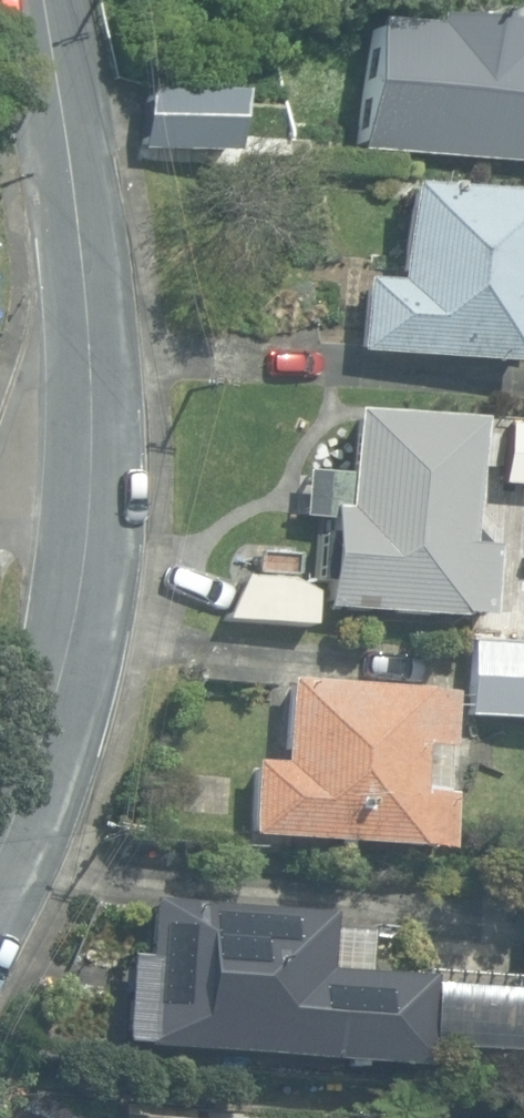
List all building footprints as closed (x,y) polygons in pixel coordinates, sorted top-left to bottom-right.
[(523,165),(523,14),(495,12),(494,28),(422,21),(422,29),(366,24),(355,150),(523,165)] [(136,151),(226,155),(229,96),(138,91),(136,151)] [(518,364),(521,333),(523,334),(523,199),(402,190),(396,284),(360,282),(355,353),(518,364)] [(318,608),(483,622),(490,548),(463,546),(474,421),(351,411),(346,473),(319,471),(315,519),(325,520),(324,537),(318,537),(315,582),(320,583),(318,608)] [(503,417),(500,488),(523,489),(523,417),(503,417)] [(222,622),(311,627),(313,595),(278,583),(239,580),(222,622)] [(523,720),(523,643),(465,640),(462,717),(523,720)] [(243,836),(439,851),(443,796),(437,796),(440,748),(443,748),(446,695),(283,683),(277,768),(248,766),(243,836)] [(117,1045),(410,1070),(418,980),(319,971),(324,916),(146,901),(142,956),(125,954),(117,1045)] [(523,1038),(523,943),(513,1037),(523,1038)]
